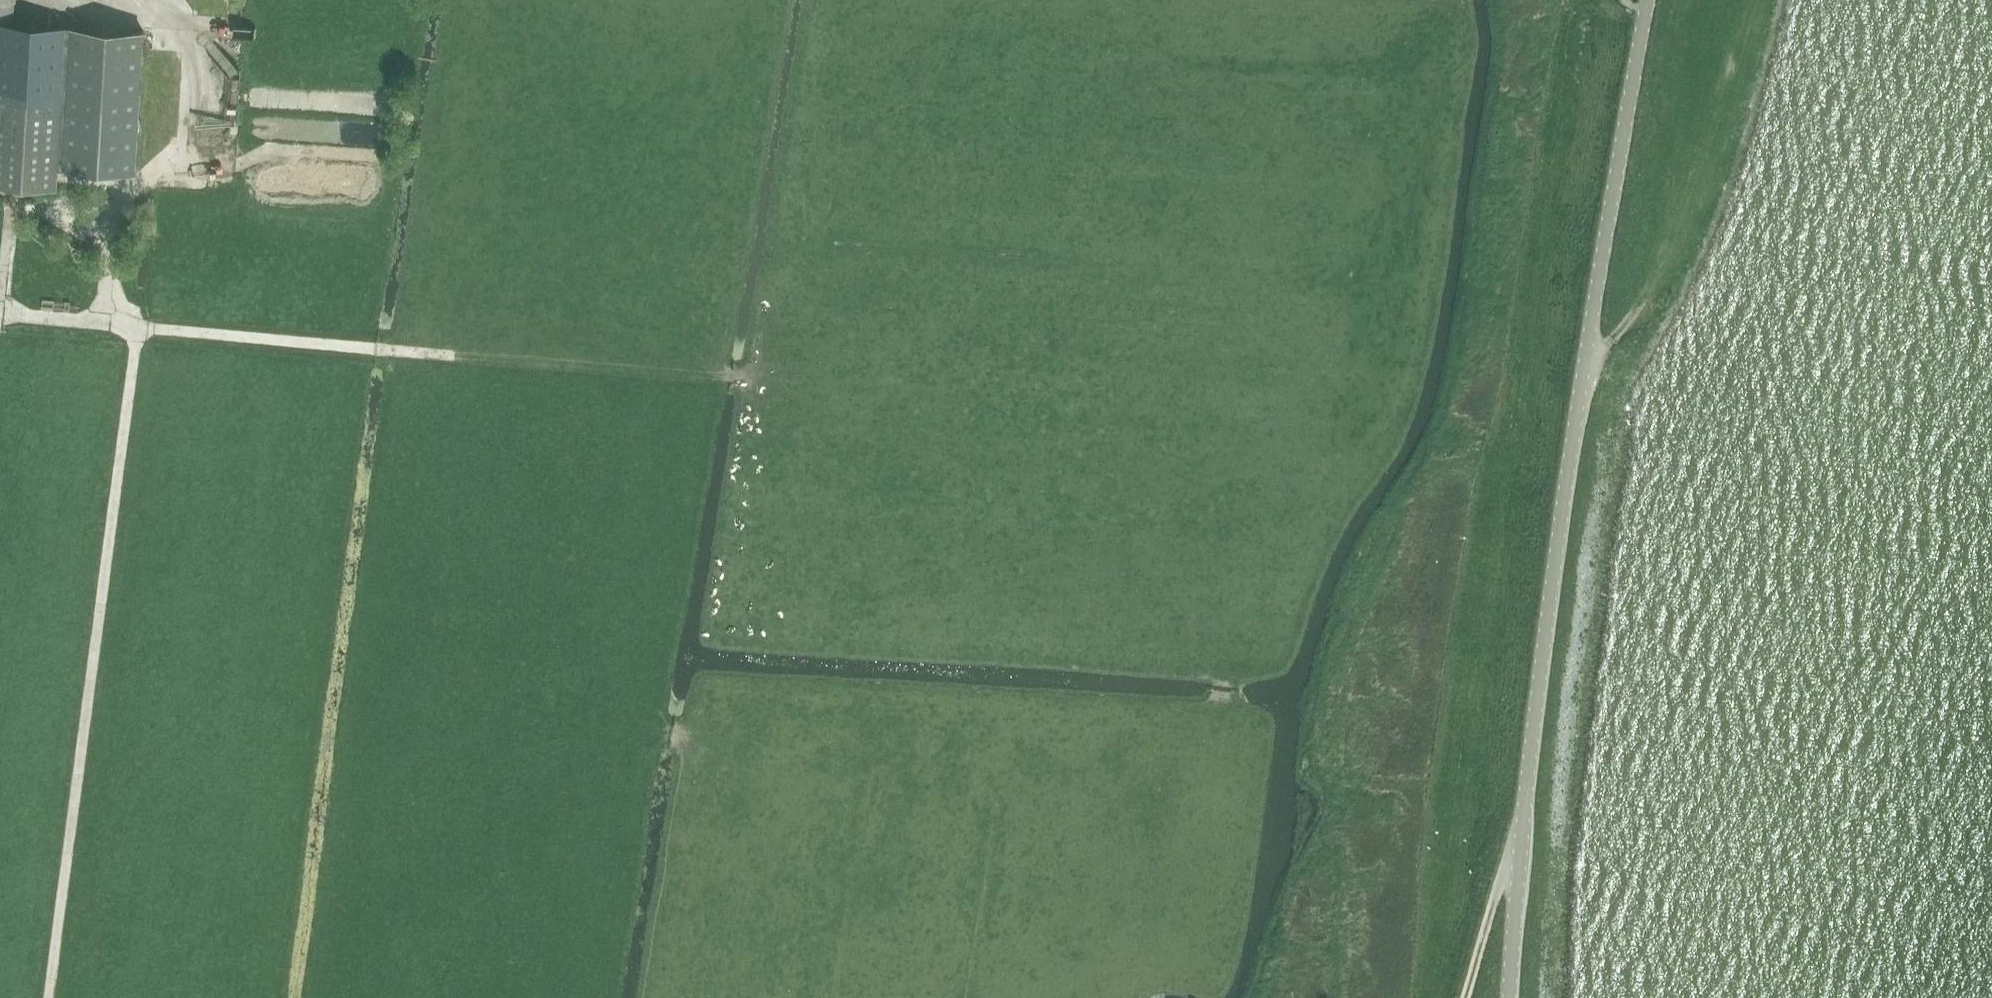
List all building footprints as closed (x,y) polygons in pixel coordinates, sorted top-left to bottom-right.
[(0,0),(0,96),(64,100),(68,25),(13,21),(15,0),(0,0)]
